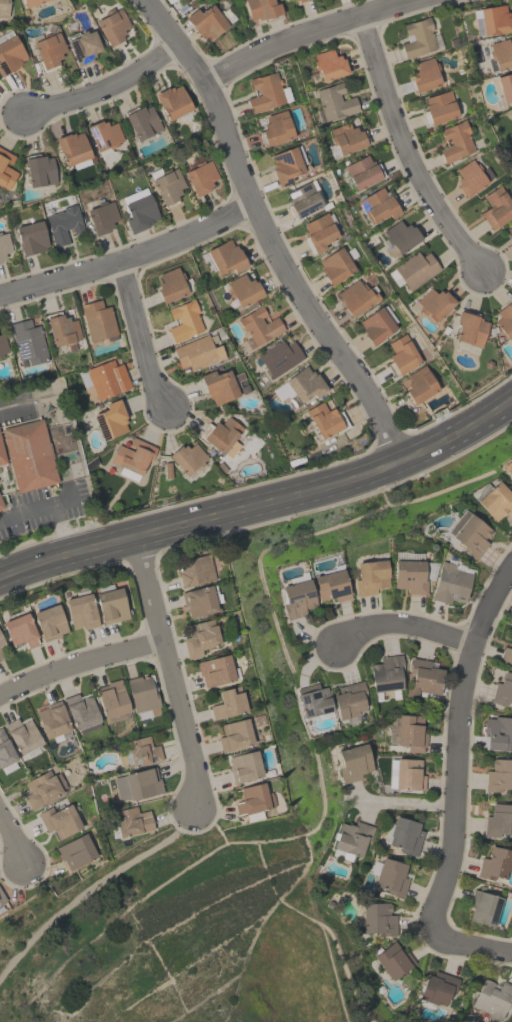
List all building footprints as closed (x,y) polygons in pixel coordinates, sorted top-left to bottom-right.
[(8,19),(8,0),(0,0),(0,19),(8,19)] [(25,8),(22,0),(48,0),(25,8)] [(250,20),(244,0),(273,0),(274,4),(278,3),(282,13),(280,14),(281,16),(264,21),(263,19),(262,19),(261,19),(258,20),(257,18),(250,20)] [(235,19),(227,25),(227,26),(206,42),(202,36),(199,38),(184,17),(196,9),(199,13),(211,4),(217,12),(220,10),(222,10),(226,7),(235,19)] [(504,4),(505,12),(507,12),(508,17),(510,16),(511,31),(482,36),(482,34),(476,35),(472,10),(478,9),(477,8),(504,4)] [(120,8),(129,26),(122,29),(125,33),(121,35),(123,39),(122,40),(123,43),(111,49),(110,46),(108,47),(95,21),(105,15),(103,12),(112,7),(114,11),(120,8)] [(435,49),(419,53),(420,54),(404,59),(400,44),(407,42),(402,25),(428,17),(432,30),(430,30),(435,49)] [(17,67),(0,77),(0,42),(4,40),(1,35),(10,30),(12,35),(13,34),(26,57),(20,61),(21,63),(16,66),(17,67)] [(77,67),(66,41),(68,41),(66,36),(77,32),(78,33),(85,30),(86,33),(92,30),(101,50),(93,53),(95,56),(91,58),(92,60),(77,67)] [(31,43),(58,31),(66,50),(60,53),(61,57),(56,60),(58,63),(57,64),(58,67),(42,74),(36,62),(39,60),(31,43)] [(509,46),(511,45),(511,65),(495,71),(495,70),(490,71),(487,60),(489,59),(486,51),(489,50),(487,44),(506,38),(509,46)] [(339,55),(341,59),(343,58),(348,73),(321,81),(318,70),(316,71),(313,61),(315,60),(313,54),(332,48),(334,56),(339,55)] [(408,73),(415,71),(413,63),(432,57),(434,63),(436,62),(439,72),(437,73),(440,84),(414,93),(408,73)] [(246,98),(255,96),(253,89),(251,90),(248,79),(256,76),(256,77),(275,71),(278,79),(279,78),(281,84),(280,84),(281,88),(287,86),(291,100),(251,113),(246,98)] [(495,77),(511,72),(511,100),(503,103),(495,77)] [(315,90),(332,85),(332,84),(341,81),(345,92),(339,93),(341,100),(353,96),(358,111),(344,115),(324,121),(315,90)] [(192,109),(168,121),(161,108),(161,109),(153,94),(167,87),(167,89),(172,87),(172,88),(179,84),(192,109)] [(427,124),(423,112),(425,111),(423,105),(426,105),(424,98),(449,90),(457,116),(430,125),(429,124),(427,124)] [(124,115),(125,115),(124,112),(136,107),(137,109),(142,106),(143,108),(150,105),(161,129),(137,141),(124,115)] [(263,124),(267,123),(265,116),(285,109),(294,137),(266,146),(265,144),(262,145),(258,132),(261,131),(261,130),(265,129),(263,124)] [(107,125),(115,122),(122,140),(117,143),(118,145),(110,148),(111,150),(100,155),(98,151),(96,151),(86,126),(100,120),(101,123),(105,121),(107,125)] [(474,151),(459,157),(443,164),(438,149),(451,144),(448,138),(443,140),(438,130),(463,120),(468,132),(467,133),(474,151)] [(350,128),(354,126),(357,131),(360,130),(360,131),(363,130),(368,142),(366,144),(366,145),(339,156),(334,145),(332,146),(329,137),(331,136),(328,130),(347,122),(350,128)] [(65,166),(55,138),(68,133),(68,134),(73,133),(73,134),(82,132),(91,157),(88,158),(90,163),(74,169),(72,164),(65,166)] [(278,187),(271,169),(272,168),(270,163),(272,163),(270,155),(295,146),(299,145),(306,163),(302,165),(304,171),(290,177),(292,182),(278,187)] [(7,189),(0,185),(0,148),(14,156),(10,164),(5,161),(3,164),(17,173),(7,189)] [(24,159),(25,159),(25,156),(38,154),(39,156),(44,155),(45,158),(51,157),(56,183),(29,187),(24,159)] [(381,178),(355,191),(343,166),(366,155),(371,164),(374,163),(374,164),(377,163),(383,176),(380,177),(381,178)] [(453,170),(470,158),(472,160),(477,157),(484,168),(486,167),(493,177),(486,181),(487,183),(464,198),(455,185),(457,184),(455,180),(459,177),(453,170)] [(217,178),(209,181),(211,186),(208,188),(209,190),(195,197),(183,172),(209,160),(217,178)] [(184,186),(178,189),(180,193),(175,195),(177,199),(176,200),(178,203),(165,209),(164,205),(163,206),(151,179),(160,175),(159,172),(168,168),(169,170),(176,167),(184,186)] [(322,205),(297,219),(296,218),(294,219),(287,206),(289,205),(287,200),(290,199),(287,192),(310,180),(322,205)] [(511,215),(511,216),(491,231),(479,213),(489,206),(482,196),(498,185),(511,206),(511,215)] [(130,234),(124,220),(129,219),(123,205),(124,204),(121,197),(145,187),(147,194),(148,194),(158,218),(151,221),(152,223),(147,225),(148,226),(130,234)] [(400,213),(390,219),(388,215),(372,224),(372,223),(370,224),(358,203),(359,203),(358,200),(381,187),(386,196),(389,195),(400,213)] [(118,219),(111,222),(112,227),(108,228),(109,231),(95,236),(86,210),(99,205),(98,203),(105,201),(106,203),(112,201),(118,219)] [(43,210),(50,208),(52,213),(62,210),(61,208),(76,204),(77,208),(76,208),(80,222),(81,222),(82,227),(82,230),(73,233),(71,227),(65,229),(68,243),(54,247),(43,210)] [(339,237),(324,244),(326,248),(314,254),(314,253),(312,254),(304,237),(305,236),(303,232),(306,231),(303,224),(326,212),(339,237)] [(14,227),(40,220),(47,246),(44,247),(45,250),(22,256),(14,227)] [(397,254),(392,245),(389,247),(384,238),(386,237),(382,231),(398,220),(403,227),(407,224),(410,227),(412,226),(421,239),(397,254)] [(503,231),(511,224),(511,242),(503,231)] [(1,262),(0,262),(0,234),(6,232),(11,251),(3,253),(5,258),(1,260),(1,262)] [(247,266),(234,273),(231,268),(218,275),(205,252),(229,239),(233,246),(235,245),(237,249),(238,248),(247,266)] [(317,261),(340,246),(343,252),(352,247),(357,255),(349,260),(355,269),(330,286),(322,274),(322,273),(320,269),(322,267),(317,261)] [(398,276),(392,280),(387,273),(393,269),(392,268),(416,251),(420,257),(427,252),(439,269),(408,291),(398,276)] [(161,282),(158,274),(176,266),(179,272),(181,272),(184,279),(182,280),(187,293),(162,303),(156,289),(158,288),(158,286),(157,284),(161,282)] [(263,295),(239,308),(233,297),(231,298),(226,289),(228,288),(226,282),(243,273),(247,281),(252,279),(254,282),(256,281),(263,295)] [(379,298),(351,318),(342,305),(341,302),(342,302),(336,293),(356,279),(357,280),(359,279),(362,283),(366,288),(367,288),(368,289),(370,287),(374,293),(375,292),(379,298)] [(434,293),(437,290),(441,293),(444,290),(455,302),(435,322),(427,313),(425,315),(417,308),(419,306),(415,301),(429,288),(434,293)] [(80,304),(100,299),(102,308),(109,306),(116,334),(115,334),(117,339),(107,341),(106,336),(89,341),(80,304)] [(179,323),(176,317),(171,320),(167,309),(175,305),(175,306),(192,299),(198,313),(196,314),(203,330),(187,336),(187,337),(172,343),(166,328),(179,323)] [(495,312),(511,299),(511,344),(511,345),(494,321),(499,317),(495,312)] [(249,349),(244,340),(250,337),(246,330),(244,331),(237,319),(261,305),(266,315),(265,315),(268,321),(276,316),(284,330),(269,338),(249,349)] [(358,322),(379,306),(396,328),(372,347),(363,335),(364,334),(361,330),(363,329),(358,322)] [(454,340),(459,323),(454,322),(457,311),(459,311),(460,308),(477,314),(476,316),(478,317),(481,318),(480,320),(488,323),(480,348),(479,348),(477,354),(466,351),(466,350),(456,346),(457,341),(454,340)] [(53,347),(45,318),(47,318),(46,315),(59,311),(60,314),(62,314),(63,318),(68,317),(69,321),(75,319),(81,339),(74,341),(74,343),(73,343),(75,350),(68,352),(66,345),(65,345),(65,344),(53,347)] [(39,325),(48,360),(22,367),(20,360),(19,361),(9,324),(30,318),(32,327),(39,325)] [(2,356),(0,356),(0,334),(3,333),(8,352),(1,353),(2,356)] [(224,357),(190,371),(188,366),(180,369),(172,348),(206,334),(208,337),(214,334),(218,345),(219,345),(224,357)] [(386,364),(390,362),(387,356),(393,353),(387,344),(404,334),(420,362),(398,375),(398,374),(393,377),(386,364)] [(256,355),(280,339),(284,345),(292,340),(303,357),(271,379),(256,355)] [(131,388),(97,401),(84,369),(117,356),(120,364),(121,363),(131,388)] [(283,381),(305,365),(310,372),(312,371),(314,374),(316,373),(327,390),(315,398),(314,397),(303,405),(301,402),(299,403),(283,381)] [(438,390),(413,405),(412,404),(410,405),(403,393),(405,392),(405,391),(408,389),(406,384),(409,382),(406,376),(423,365),(438,390)] [(230,376),(240,372),(243,379),(237,381),(239,387),(246,384),(249,391),(241,394),(241,393),(238,394),(238,396),(213,405),(210,398),(208,399),(206,394),(205,394),(198,376),(212,370),(214,374),(228,369),(230,376)] [(92,415),(102,412),(101,411),(106,409),(104,404),(118,399),(125,417),(124,417),(126,422),(124,423),(127,430),(102,440),(92,415)] [(327,411),(333,408),(335,413),(340,410),(349,426),(337,433),(336,431),(321,440),(308,417),(308,418),(304,411),(321,401),(327,411)] [(220,425),(227,416),(242,428),(233,440),(239,445),(229,458),(223,453),(222,455),(207,443),(206,445),(196,437),(208,423),(212,426),(216,421),(220,425)] [(41,419),(57,482),(16,493),(0,429),(41,419)] [(117,444),(127,448),(132,437),(156,447),(150,462),(147,460),(145,465),(146,465),(144,470),(143,470),(140,476),(139,475),(136,481),(117,473),(120,467),(109,462),(117,444)] [(168,456),(180,446),(181,448),(184,445),(187,448),(194,443),(207,457),(202,462),(203,463),(200,466),(199,465),(186,476),(168,456)] [(501,466),(511,457),(511,479),(501,466)] [(511,496),(511,495),(511,513),(509,516),(505,513),(501,517),(500,516),(494,521),(475,502),(477,501),(474,498),(478,494),(477,492),(486,483),(491,488),(497,481),(511,496)] [(490,529),(489,531),(490,532),(486,537),(485,537),(483,539),(488,543),(475,560),(462,550),(464,547),(451,537),(452,536),(447,532),(465,509),(490,529)] [(422,553),(422,561),(423,561),(422,577),(426,578),(426,594),(406,594),(406,589),(395,588),(393,588),(393,560),(394,560),(394,551),(406,552),(406,553),(422,553)] [(215,580),(181,588),(177,573),(178,572),(176,561),(208,554),(215,580)] [(355,596),(354,580),(357,580),(356,562),(386,560),(388,587),(380,587),(380,588),(375,589),(375,595),(355,596)] [(471,573),(463,603),(449,600),(448,604),(430,599),(440,561),(454,565),(453,568),(471,573)] [(313,577),(343,569),(350,598),(330,603),(329,598),(318,601),(316,590),(317,590),(313,577)] [(285,620),(281,604),(284,603),(280,587),(309,580),(316,605),(314,606),(314,607),(307,609),(307,608),(303,609),(305,615),(285,620)] [(121,588),(128,618),(101,625),(94,594),(98,593),(97,587),(112,584),(113,590),(121,588)] [(216,610),(189,618),(186,605),(183,606),(179,592),(209,584),(210,586),(215,585),(217,594),(220,593),(222,602),(214,604),(216,610)] [(71,629),(64,600),(90,594),(98,626),(84,629),(83,626),(71,629)] [(67,631),(59,634),(60,636),(42,642),(32,613),(57,604),(67,631)] [(21,642),(11,646),(1,623),(26,612),(37,637),(35,638),(37,643),(36,644),(37,645),(27,649),(26,648),(25,648),(23,643),(22,644),(21,642)] [(186,625),(212,619),(213,625),(215,624),(220,645),(200,649),(202,656),(187,660),(182,638),(189,636),(186,625)] [(503,647),(511,649),(511,665),(499,661),(503,647)] [(195,662),(228,655),(234,680),(204,688),(201,676),(199,677),(195,662)] [(369,665),(381,663),(380,657),(401,655),(403,672),(400,672),(402,689),(372,692),(369,665)] [(443,670),(439,695),(419,691),(418,696),(405,693),(407,684),(411,685),(412,676),(408,675),(411,658),(431,661),(430,668),(443,670)] [(503,671),(511,674),(511,704),(506,703),(505,706),(490,702),(495,682),(500,684),(503,671)] [(136,720),(125,680),(139,676),(140,678),(149,676),(152,690),(155,689),(160,707),(157,707),(159,714),(136,720)] [(95,688),(106,685),(106,683),(120,679),(130,717),(104,724),(96,692),(95,688)] [(366,711),(357,713),(358,715),(339,720),(332,696),(338,694),(336,687),(362,681),(366,697),(362,698),(366,711)] [(332,716),(317,720),(316,715),(302,719),(295,689),(317,684),(318,689),(326,687),(332,711),(331,711),(332,716)] [(208,706),(220,703),(217,691),(230,688),(230,687),(239,685),(240,691),(242,691),(247,711),(212,720),(208,706)] [(63,699),(77,693),(79,700),(90,696),(100,721),(99,722),(100,726),(79,734),(78,730),(74,731),(65,706),(63,699)] [(71,736),(54,742),(52,737),(45,740),(34,712),(47,707),(46,705),(59,700),(70,730),(69,731),(71,736)] [(397,714),(412,716),(412,715),(412,714),(422,715),(421,732),(426,733),(425,747),(423,747),(422,753),(407,752),(407,746),(395,745),(397,714)] [(494,716),(511,717),(511,751),(486,749),(487,734),(482,733),(483,718),(494,719),(494,716)] [(39,751),(21,761),(6,732),(7,732),(3,725),(16,718),(20,725),(30,719),(42,743),(37,746),(39,751)] [(224,736),(221,724),(246,718),(253,743),(220,752),(216,737),(224,736)] [(3,773),(0,768),(0,727),(17,759),(13,761),(16,767),(3,773)] [(128,741),(148,736),(150,746),(158,745),(162,760),(150,763),(127,769),(126,765),(120,766),(117,753),(123,751),(124,748),(130,747),(128,741)] [(333,747),(342,744),(343,748),(364,742),(372,770),(359,774),(360,778),(341,784),(336,768),(338,768),(333,752),(334,752),(333,747)] [(232,783),(228,766),(229,765),(227,757),(256,750),(262,776),(232,783)] [(424,790),(394,789),(394,788),(388,787),(389,759),(395,760),(395,759),(420,760),(420,775),(425,775),(424,790)] [(492,759),(511,760),(511,790),(501,789),(501,792),(485,791),(485,771),(491,771),(492,759)] [(162,792),(130,800),(130,799),(116,799),(111,778),(154,767),(157,779),(159,779),(162,792)] [(31,809),(24,796),(30,793),(24,782),(49,770),(51,775),(52,775),(53,775),(59,773),(68,790),(31,809)] [(238,788),(263,782),(266,793),(271,792),(274,805),(269,807),(269,808),(261,810),(263,817),(247,821),(245,815),(244,815),(244,814),(237,816),(233,803),(240,801),(240,800),(241,800),(238,788)] [(58,840),(53,829),(46,832),(36,814),(50,806),(53,812),(69,804),(82,828),(58,840)] [(491,804),(511,806),(511,835),(499,834),(499,837),(484,836),(485,816),(490,816),(490,806),(491,806),(491,804)] [(148,810),(153,830),(118,838),(118,836),(112,838),(109,823),(115,822),(113,811),(136,806),(137,813),(148,810)] [(423,832),(415,857),(399,852),(400,848),(388,845),(390,837),(388,836),(394,817),(419,824),(417,830),(423,832)] [(360,858),(352,855),(350,861),(331,854),(333,849),(332,849),(335,840),(331,839),(334,832),(336,833),(340,823),(347,826),(348,825),(353,826),(355,821),(374,827),(369,842),(366,841),(360,858)] [(55,848),(84,833),(97,856),(69,871),(63,860),(61,861),(55,848)] [(489,846),(511,852),(511,862),(510,871),(508,871),(506,880),(494,877),(493,880),(476,876),(480,857),(487,859),(489,846)] [(402,898),(386,893),(387,890),(378,887),(375,885),(377,878),(375,877),(381,858),(405,865),(402,877),(408,879),(402,898)] [(469,920),(473,905),(468,903),(472,889),(478,891),(477,892),(501,898),(492,927),(469,920)] [(395,935),(379,935),(379,933),(362,933),(362,903),(389,903),(389,904),(390,904),(390,912),(389,912),(389,915),(395,915),(395,935)] [(391,981),(373,957),(394,941),(403,953),(406,951),(415,963),(391,981)] [(458,979),(453,995),(450,994),(445,1005),(437,1002),(436,1005),(417,998),(426,974),(432,977),(434,970),(458,979)] [(502,980),(511,985),(511,995),(500,1020),(470,1007),(483,978),(485,979),(492,982),(494,983),(492,988),(497,990),(502,980)]
